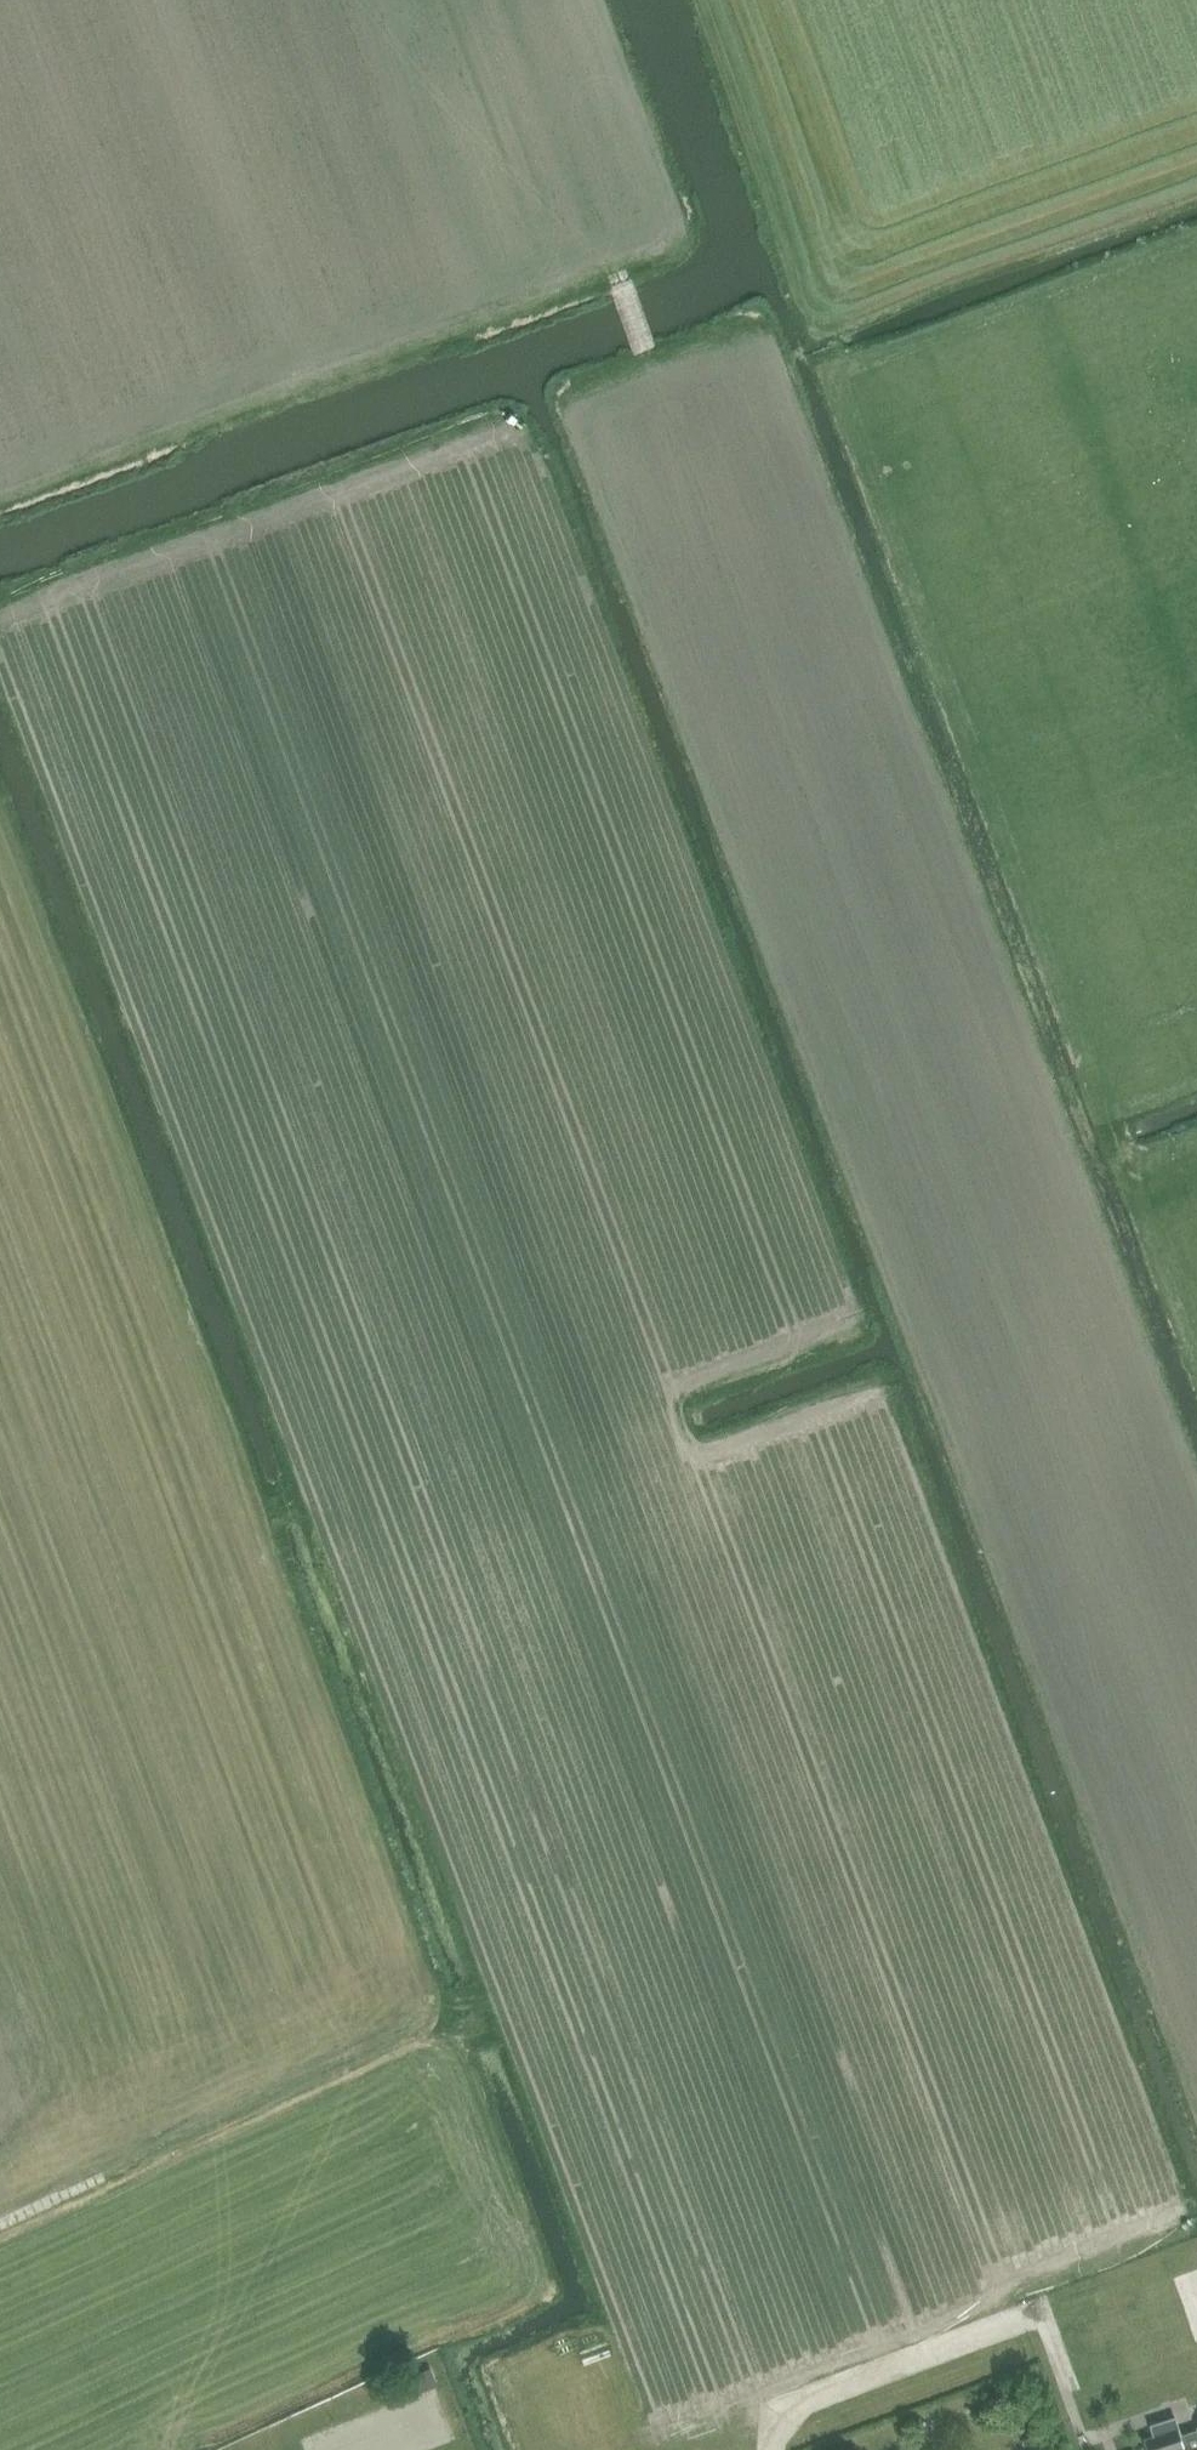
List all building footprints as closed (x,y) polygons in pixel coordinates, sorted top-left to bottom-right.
[(1151,2425),(1160,2449),(1196,2449),(1196,2429),(1183,2434),(1176,2416),(1151,2425)]
